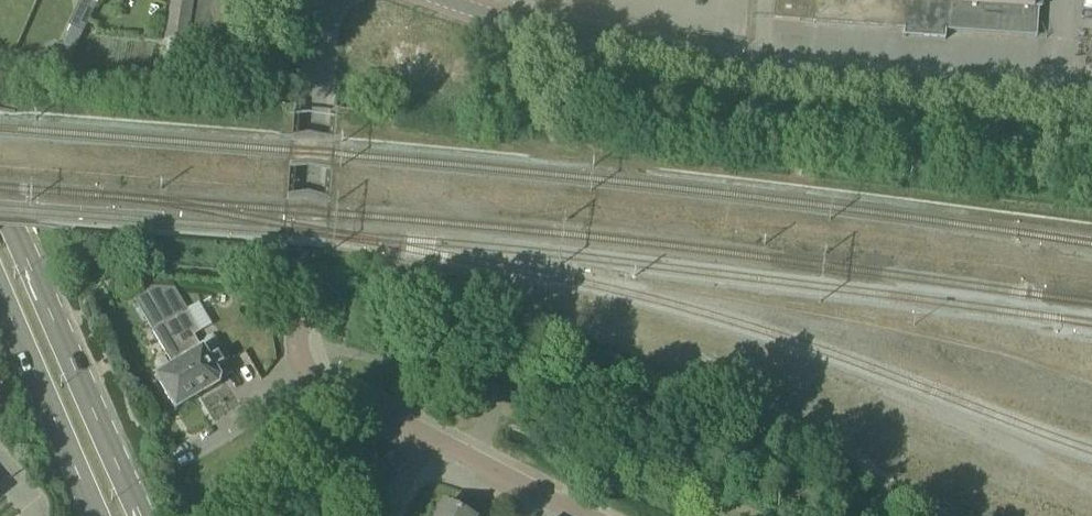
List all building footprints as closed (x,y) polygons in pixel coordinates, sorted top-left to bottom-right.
[(169,17),(165,40),(168,40),(164,65),(182,68),(187,43),(194,0),(172,0),(169,17)] [(190,55),(219,60),(228,0),(198,0),(190,55)] [(774,19),(904,28),(903,37),(906,37),(907,30),(922,31),(922,38),(945,40),(946,30),(1037,37),(1038,8),(1033,8),(1034,0),(775,0),(774,19)] [(68,26),(84,34),(91,19),(75,11),(68,26)] [(185,362),(182,364),(201,396),(218,386),(220,380),(214,370),(228,362),(222,352),(208,360),(204,352),(194,336),(200,333),(174,289),(145,289),(158,313),(158,314),(163,325),(185,362)] [(176,412),(201,396),(182,364),(185,362),(163,325),(153,331),(174,368),(156,378),(176,412)] [(444,505),(438,515),(466,515),(444,505)]
